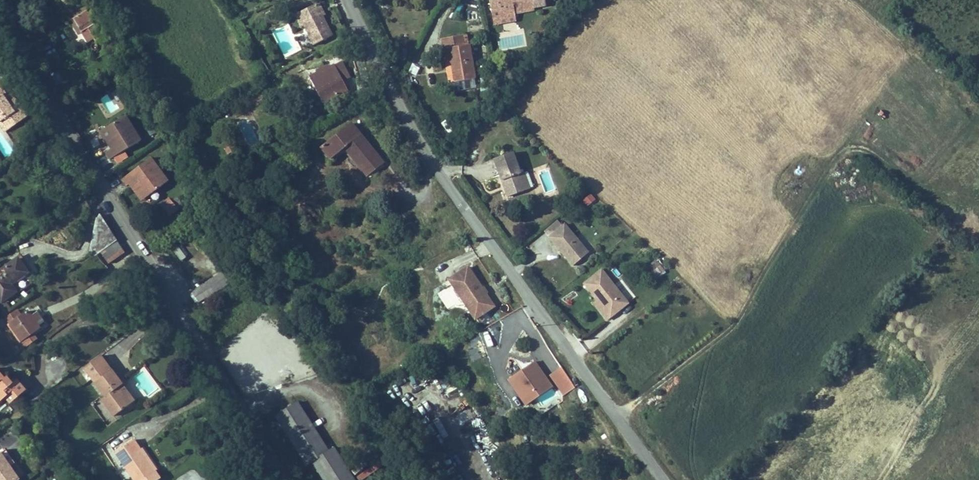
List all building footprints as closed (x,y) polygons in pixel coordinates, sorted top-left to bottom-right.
[(533,8),(550,5),(549,0),(493,0),(490,1),(493,22),(515,18),(514,14),(534,10),(533,8)] [(325,15),(319,3),(316,4),(323,17),(325,15)] [(323,17),(316,4),(300,12),(306,25),(303,26),(304,26),(313,45),(332,36),(323,17)] [(73,19),(87,11),(85,8),(68,18),(78,34),(81,33),(73,19)] [(96,30),(99,28),(96,23),(95,24),(87,11),(73,19),(81,33),(87,42),(94,38),(96,42),(101,39),(96,30)] [(306,25),(300,12),(295,15),(301,28),(304,26),(303,26),(306,25)] [(476,88),(469,45),(465,46),(463,35),(442,39),(444,50),(448,49),(451,67),(453,81),(455,91),(476,88)] [(105,45),(101,39),(96,42),(100,48),(105,45)] [(322,62),(306,71),(322,103),(347,90),(343,82),(350,78),(345,70),(341,61),(328,68),(327,66),(324,67),(322,62)] [(27,118),(14,99),(10,102),(7,98),(0,87),(0,124),(6,133),(27,118)] [(140,141),(125,116),(100,131),(111,149),(106,152),(110,159),(140,141)] [(372,150),(350,123),(321,147),(331,160),(345,148),(368,176),(383,164),(372,150)] [(235,150),(230,142),(223,145),(228,154),(235,150)] [(115,165),(127,158),(124,152),(112,159),(115,165)] [(533,187),(527,171),(523,173),(522,169),(519,170),(512,153),(494,159),(508,197),(533,187)] [(150,158),(122,179),(127,186),(129,184),(134,180),(138,185),(137,190),(144,199),(168,182),(150,158)] [(137,190),(138,185),(134,180),(129,184),(142,201),(144,199),(137,190)] [(177,209),(168,198),(161,205),(170,215),(177,209)] [(182,206),(178,199),(173,202),(177,209),(182,206)] [(92,256),(99,251),(116,240),(99,215),(98,219),(97,218),(89,254),(92,256)] [(584,254),(556,219),(540,231),(557,252),(558,251),(561,254),(559,255),(568,266),(584,254)] [(67,247),(75,241),(64,228),(56,234),(67,247)] [(124,253),(116,240),(99,251),(108,264),(124,253)] [(26,263),(22,256),(17,259),(27,273),(31,270),(26,263)] [(95,278),(106,268),(97,256),(85,266),(95,278)] [(27,273),(17,259),(0,271),(0,300),(1,302),(15,292),(10,285),(27,273)] [(648,268),(656,277),(664,270),(657,261),(648,268)] [(484,295),(480,290),(482,288),(468,267),(448,280),(469,311),(475,308),(480,316),(492,308),(484,295)] [(621,303),(595,270),(578,284),(590,300),(597,309),(594,312),(600,320),(621,303)] [(199,302),(231,282),(224,271),(192,291),(199,302)] [(590,300),(587,302),(594,312),(597,309),(590,300)] [(4,302),(0,305),(0,309),(4,315),(10,311),(4,302)] [(480,316),(475,308),(469,311),(475,319),(480,316)] [(37,327),(44,322),(41,318),(36,311),(30,316),(26,311),(20,316),(15,310),(5,318),(21,342),(32,334),(39,329),(37,327)] [(36,339),(32,334),(21,342),(25,347),(36,339)] [(92,379),(109,367),(100,356),(84,368),(92,379)] [(544,385),(537,375),(541,372),(534,362),(508,380),(515,391),(520,387),(527,397),(544,385)] [(94,382),(111,370),(109,367),(92,379),(94,382)] [(547,376),(563,396),(575,387),(559,367),(547,376)] [(131,404),(118,387),(122,385),(120,382),(111,370),(94,382),(105,397),(101,399),(114,416),(131,404)] [(525,405),(551,387),(541,372),(537,375),(544,385),(527,397),(520,387),(515,391),(525,405)] [(25,391),(16,380),(11,384),(7,387),(2,380),(4,379),(0,374),(0,401),(4,397),(9,403),(25,391)] [(11,384),(6,377),(4,379),(2,380),(7,387),(11,384)] [(134,401),(122,385),(118,387),(131,404),(134,401)] [(333,448),(328,451),(297,402),(275,416),(306,465),(312,461),(323,479),(354,479),(333,448)] [(139,451),(140,450),(134,440),(115,452),(134,479),(158,479),(160,479),(155,471),(153,472),(139,451)] [(148,458),(142,448),(140,450),(139,451),(153,472),(155,471),(156,470),(148,458)] [(0,453),(0,479),(19,479),(0,453)] [(384,467),(381,462),(356,475),(359,479),(384,467)]
